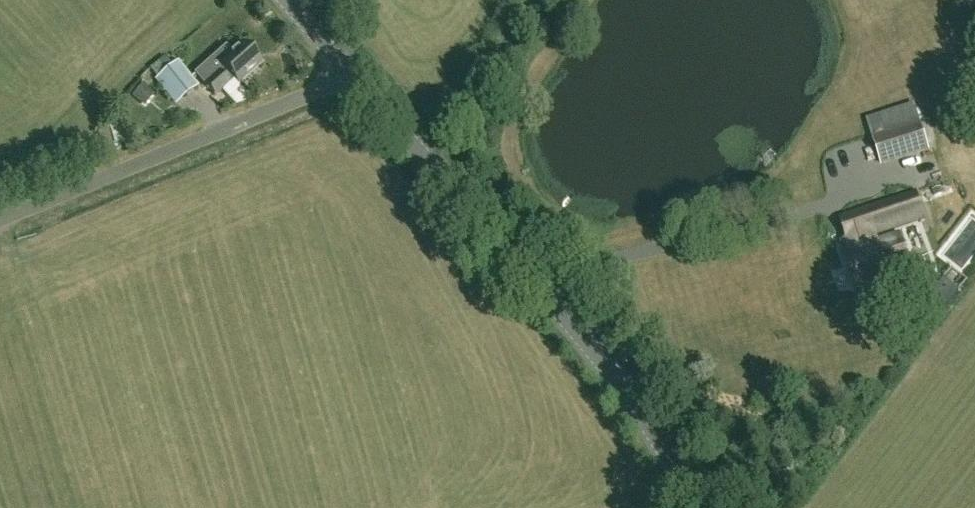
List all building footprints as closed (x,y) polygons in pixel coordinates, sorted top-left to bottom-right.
[(262,64),(244,44),(232,55),(226,48),(195,74),(215,96),(233,80),(238,85),(262,64)] [(175,103),(198,85),(180,63),(157,81),(175,103)] [(143,86),(132,99),(144,109),(155,96),(143,86)] [(870,114),(877,136),(923,121),(916,99),(870,114)] [(881,163),(928,148),(921,126),(874,141),(881,163)] [(873,243),(871,236),(925,218),(916,193),(840,219),(851,251),(843,254),(859,300),(886,291),(883,280),(912,270),(900,234),(873,243)] [(946,253),(966,268),(974,256),(974,215),(946,253)] [(949,289),(942,297),(950,303),(957,295),(949,289)]
